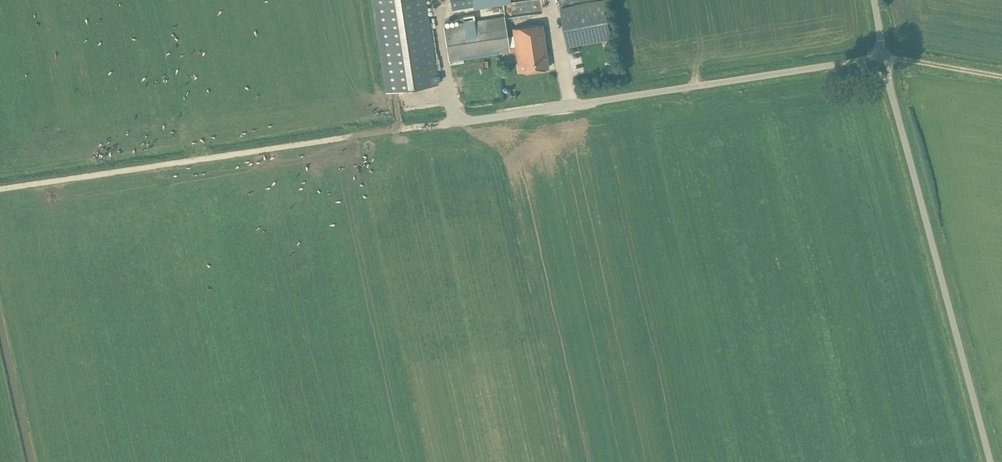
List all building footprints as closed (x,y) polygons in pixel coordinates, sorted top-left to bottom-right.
[(373,4),(385,82),(386,92),(438,84),(436,74),(425,0),(372,0),(373,4)] [(452,10),(472,7),(473,9),(510,3),(510,0),(450,0),(452,10)] [(611,39),(605,1),(560,8),(566,46),(611,39)] [(464,22),(444,25),(449,61),(508,51),(503,16),(475,20),(474,14),(463,16),(464,22)] [(548,67),(541,23),(513,27),(519,71),(548,67)] [(574,75),(584,73),(581,57),(571,59),(574,75)] [(614,65),(604,66),(605,74),(614,73),(614,65)]
